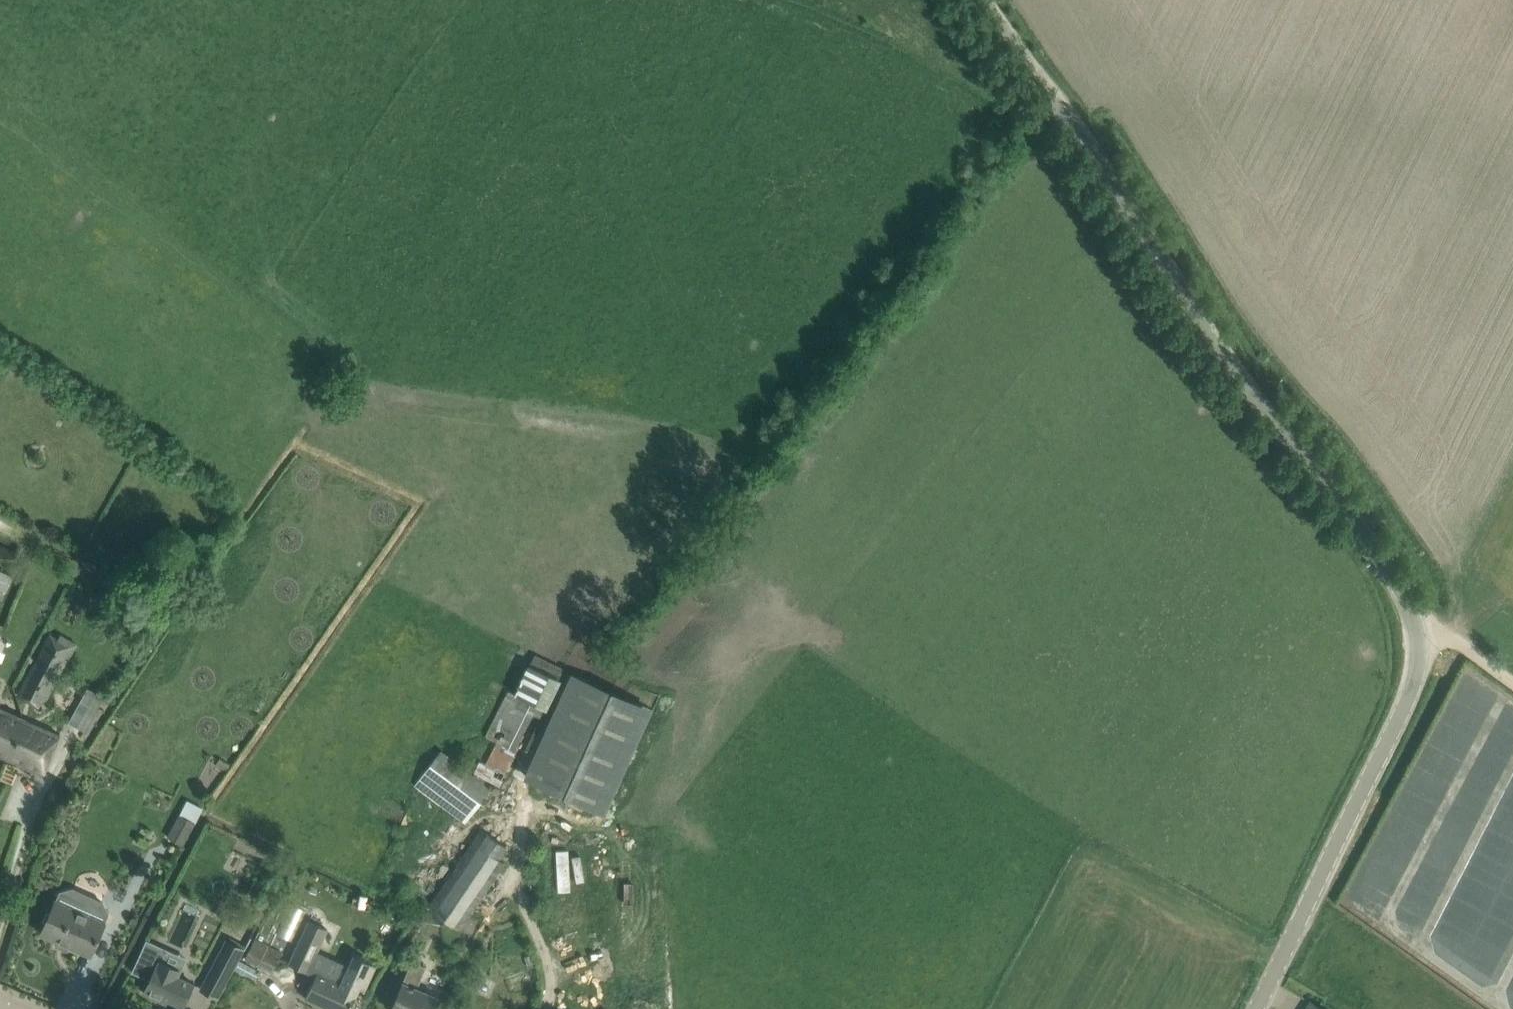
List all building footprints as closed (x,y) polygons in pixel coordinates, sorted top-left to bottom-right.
[(76,647),(49,633),(18,691),(44,706),(76,647)] [(527,665),(513,692),(546,709),(559,681),(527,665)] [(605,814),(654,709),(573,672),(524,776),(605,814)] [(88,690),(69,724),(86,733),(105,699),(88,690)] [(508,692),(485,737),(495,741),(484,762),(479,760),(474,772),(500,785),(538,706),(508,692)] [(52,757),(62,735),(0,709),(0,755),(44,775),(52,757)] [(419,778),(470,816),(490,789),(439,751),(419,778)] [(179,814),(167,838),(182,846),(195,823),(179,814)] [(508,846),(482,828),(419,921),(451,942),(505,863),(498,860),(508,846)] [(91,956),(106,923),(109,915),(103,902),(72,888),(60,891),(55,901),(41,933),(91,956)] [(294,938),(307,912),(286,902),(271,931),(292,942),(294,938)] [(309,921),(289,964),(307,972),(318,950),(328,929),(309,921)] [(272,970),(282,952),(256,938),(246,956),(272,970)] [(227,942),(212,972),(227,979),(242,950),(227,942)] [(180,970),(161,961),(165,954),(144,944),(132,972),(150,980),(144,993),(160,1000),(161,996),(183,1006),(193,984),(177,976),(180,970)] [(305,998),(329,1008),(350,1008),(354,999),(359,988),(364,990),(376,965),(355,955),(350,965),(342,982),(318,971),(315,976),(314,980),(305,998)] [(412,961),(392,1008),(433,1008),(438,998),(416,989),(426,967),(412,961)] [(260,972),(240,962),(235,971),(255,982),(260,972)]
